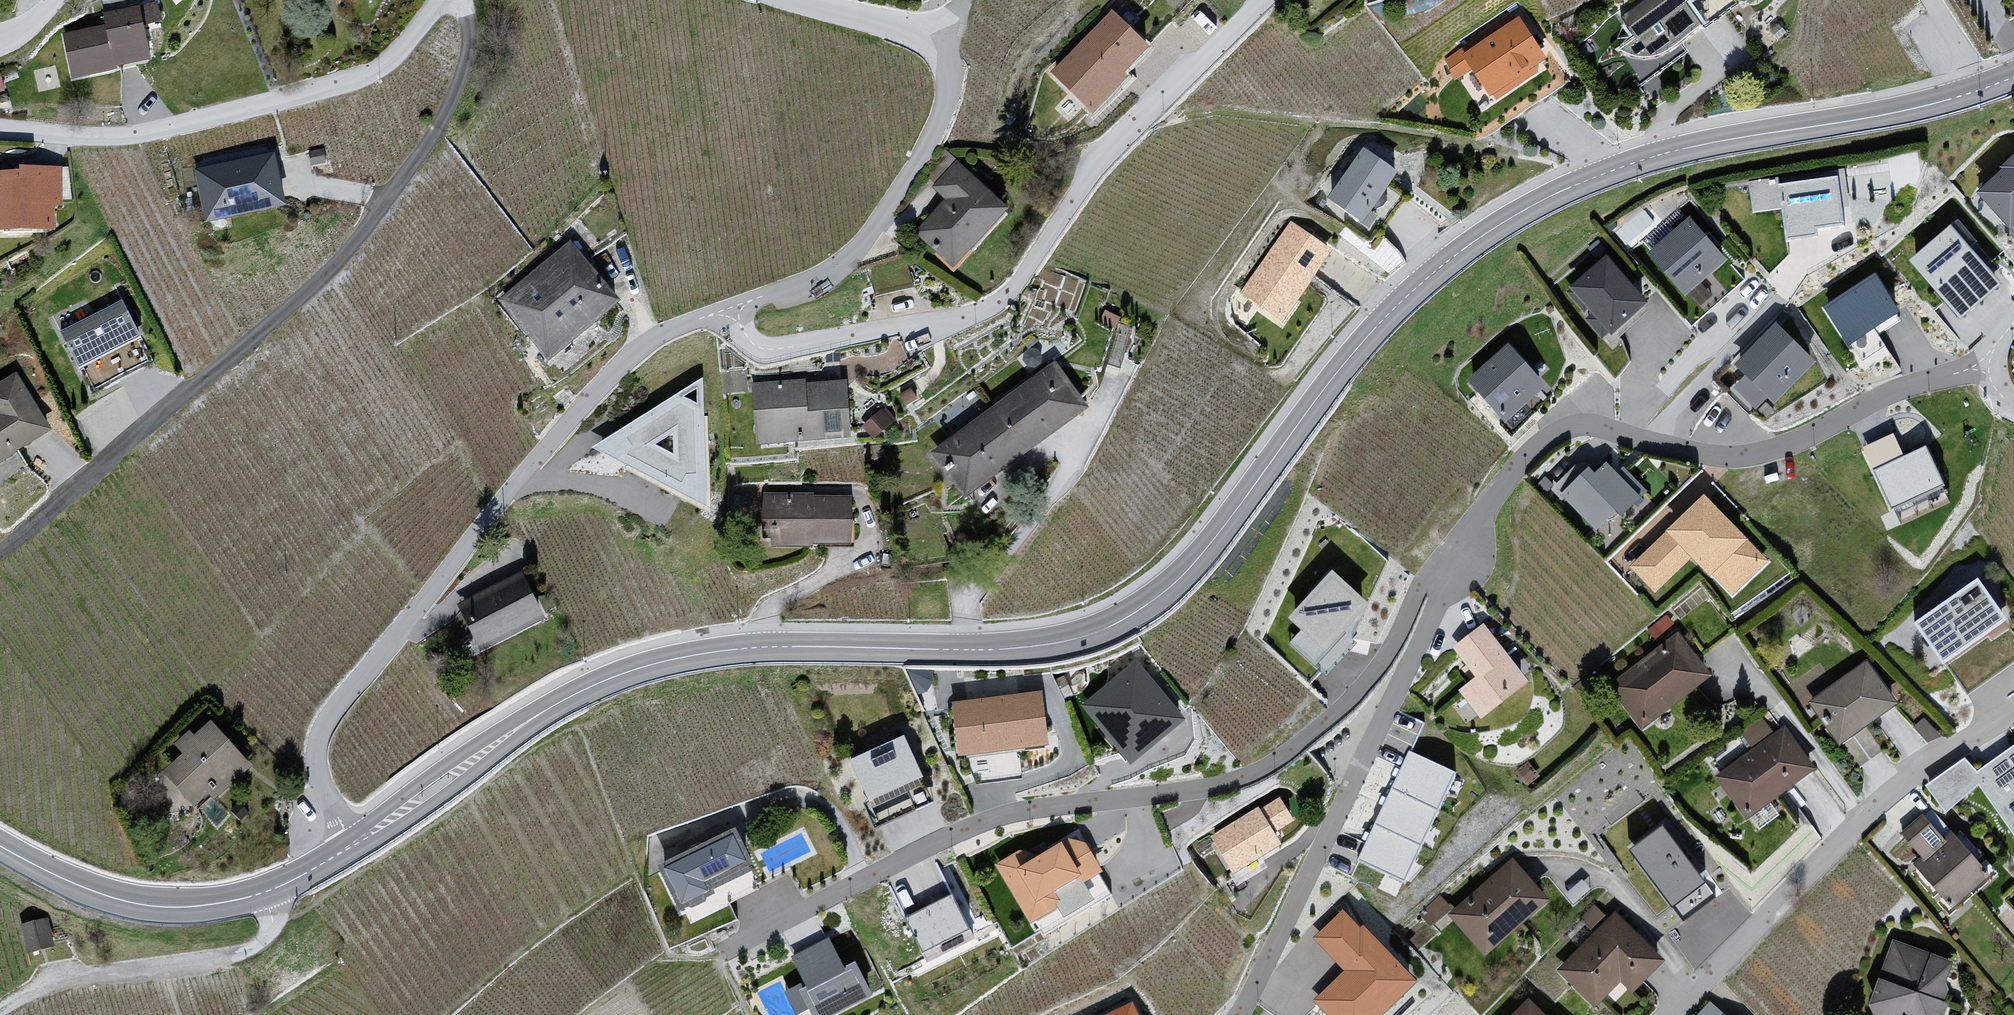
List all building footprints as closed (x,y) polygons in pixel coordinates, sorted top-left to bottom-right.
[(1625,11),(1639,30),(1616,47),(1640,56),(1665,54),(1737,1),(1737,0),(1639,0),(1625,11)] [(174,4),(84,20),(96,83),(186,67),(174,4)] [(1130,5),(1076,71),(1122,108),(1176,43),(1130,5)] [(1513,18),(1443,67),(1478,116),(1548,68),(1513,18)] [(1375,137),(1337,197),(1383,226),(1421,166),(1375,137)] [(278,148),(195,164),(205,214),(288,198),(278,148)] [(84,161),(3,170),(10,228),(90,219),(84,161)] [(989,163),(933,247),(985,282),(1041,198),(989,163)] [(1978,197),(2010,231),(2013,227),(2013,163),(1978,197)] [(1842,174),(1748,186),(1753,218),(1782,214),(1789,248),(1821,243),(1819,235),(1844,232),(1841,217),(1849,214),(1842,174)] [(1689,223),(1648,258),(1685,300),(1725,264),(1689,223)] [(573,228),(509,294),(569,352),(634,287),(573,228)] [(1949,231),(1909,263),(1960,325),(1999,292),(1949,231)] [(1290,234),(1246,312),(1301,343),(1346,265),(1290,234)] [(1609,261),(1570,293),(1614,341),(1648,308),(1609,261)] [(1876,275),(1819,310),(1845,355),(1898,317),(1876,275)] [(147,289),(80,326),(101,364),(168,327),(147,289)] [(1776,327),(1736,368),(1774,405),(1814,365),(1776,327)] [(0,374),(0,442),(20,474),(101,423),(50,343),(0,374)] [(1520,345),(1476,390),(1520,433),(1565,388),(1520,345)] [(965,490),(1090,395),(1057,352),(932,446),(965,490)] [(703,373),(597,458),(722,506),(703,373)] [(851,377),(755,380),(757,438),(853,435),(851,377)] [(1927,422),(1862,449),(1896,528),(1961,500),(1927,422)] [(1590,475),(1563,502),(1597,537),(1619,517),(1623,523),(1645,502),(1624,475),(1618,480),(1607,469),(1597,480),(1590,475)] [(765,493),(766,544),(856,542),(854,491),(765,493)] [(1705,503),(1630,573),(1655,599),(1690,564),(1734,604),(1771,567),(1705,503)] [(1621,550),(1631,560),(1667,526),(1658,516),(1621,550)] [(1924,621),(1955,663),(2013,620),(2013,603),(1991,572),(1924,621)] [(1330,573),(1277,631),(1318,668),(1371,610),(1330,573)] [(527,577),(467,610),(494,659),(554,626),(527,577)] [(1483,630),(1452,655),(1478,684),(1460,696),(1484,727),(1531,687),(1483,630)] [(1678,641),(1611,689),(1644,734),(1713,681),(1678,641)] [(1871,662),(1810,710),(1841,750),(1901,709),(1871,662)] [(1136,666),(1084,708),(1131,766),(1183,724),(1136,666)] [(1040,697),(953,708),(959,760),(1047,749),(1040,697)] [(1745,728),(1751,742),(1773,733),(1766,718),(1745,728)] [(223,724),(156,778),(194,825),(261,771),(223,724)] [(1784,732),(1713,782),(1747,822),(1815,774),(1784,732)] [(905,741),(849,767),(879,832),(935,806),(905,741)] [(2013,819),(2013,743),(1993,761),(1975,749),(1934,785),(1952,805),(1980,781),(2013,819)] [(1410,746),(1360,861),(1408,881),(1458,767),(1410,746)] [(1295,780),(1217,831),(1238,863),(1316,813),(1295,780)] [(1936,798),(1889,849),(1953,909),(2001,858),(1936,798)] [(1100,813),(1020,869),(1060,924),(1139,868),(1100,813)] [(1670,818),(1634,838),(1670,902),(1706,881),(1670,818)] [(736,834),(658,871),(678,914),(712,898),(708,890),(752,869),(736,834)] [(1512,864),(1445,920),(1486,960),(1550,905),(1512,864)] [(955,890),(908,911),(924,947),(971,927),(955,890)] [(1314,998),(1332,1014),(1378,1014),(1420,971),(1346,902),(1314,937),(1344,965),(1314,998)] [(1555,977),(1590,1014),(1598,1014),(1622,987),(1633,999),(1664,966),(1614,916),(1555,977)] [(1872,1005),(1905,1014),(1951,1014),(1970,949),(1895,927),(1872,1005)] [(850,934),(806,957),(833,1008),(877,985),(850,934)] [(1514,1014),(1539,1014),(1526,1003),(1514,1014)] [(1708,1014),(1732,1014),(1717,1003),(1708,1014)]
